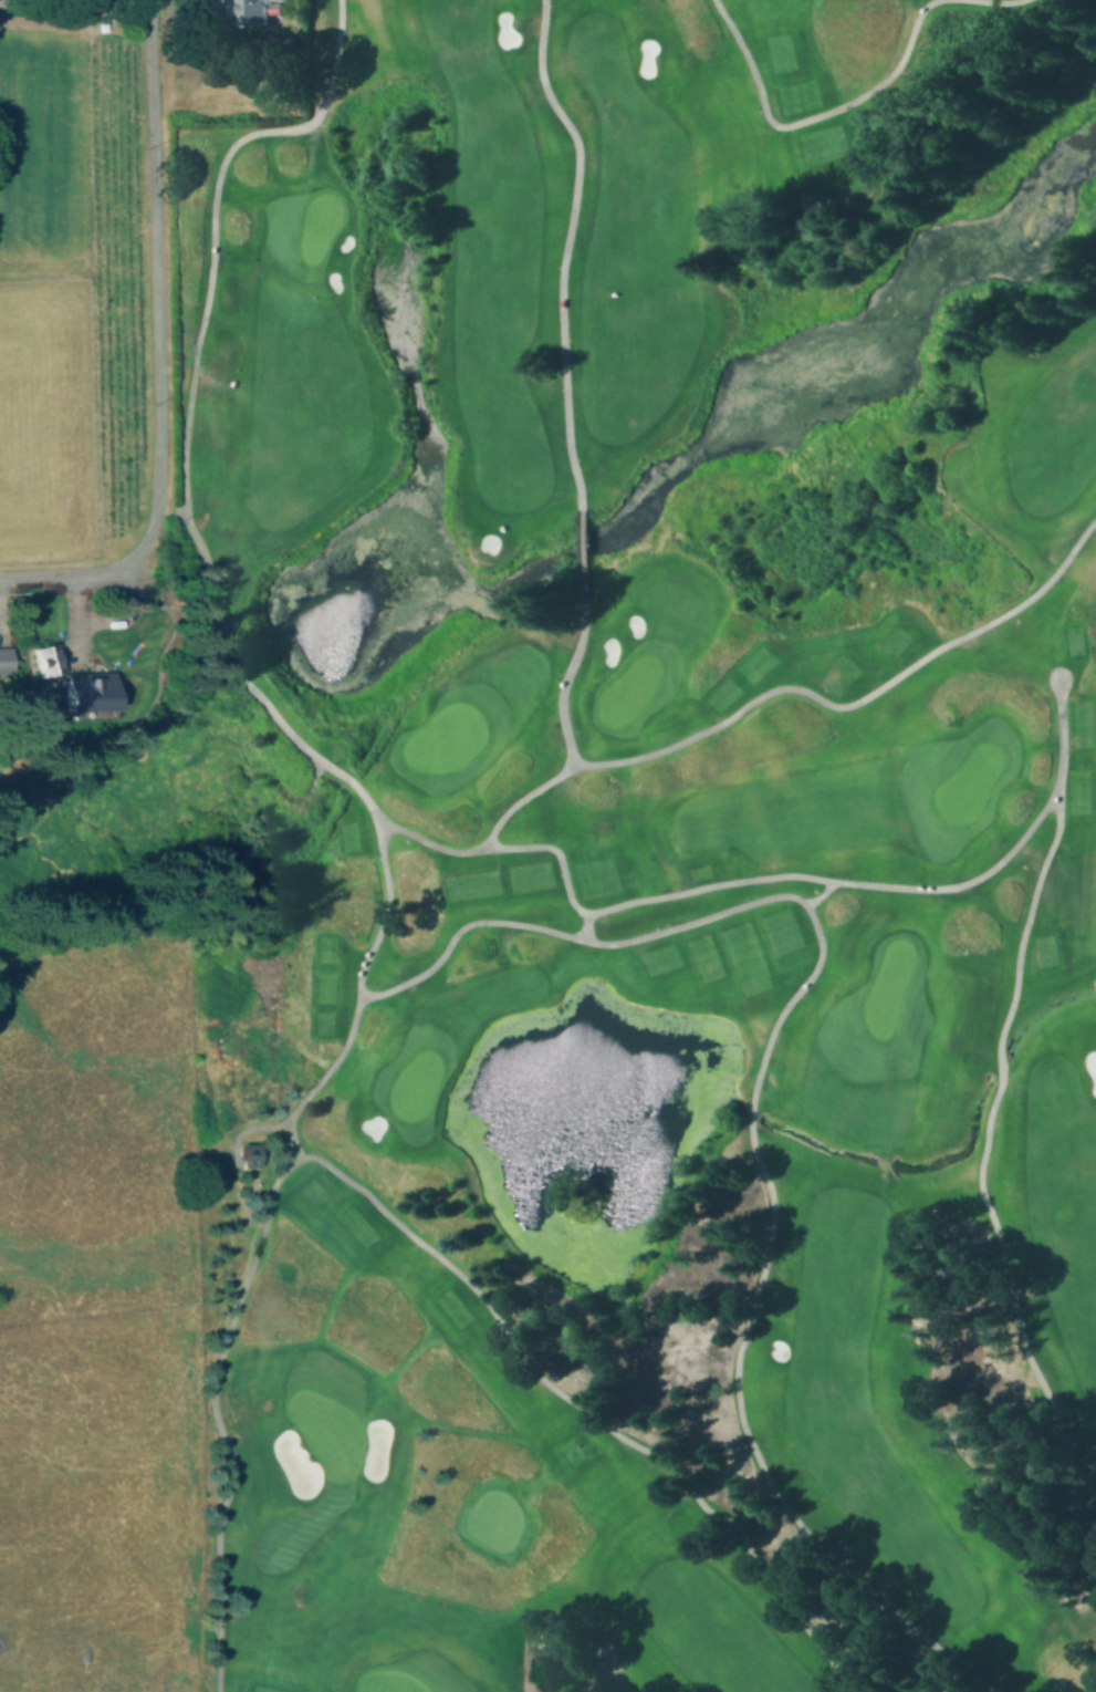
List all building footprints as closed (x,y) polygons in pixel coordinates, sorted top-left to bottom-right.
[(233,11),(233,0),(239,0),(282,0),(282,11),(273,11),(273,15),(267,15),(267,21),(239,21),(239,11),(233,11)] [(64,669),(41,676),(34,647),(56,642),(64,669)] [(13,673),(0,673),(0,648),(13,647),(13,673)] [(114,673),(115,709),(66,710),(65,674),(114,673)] [(239,1141),(255,1141),(255,1163),(240,1163),(239,1141)]
